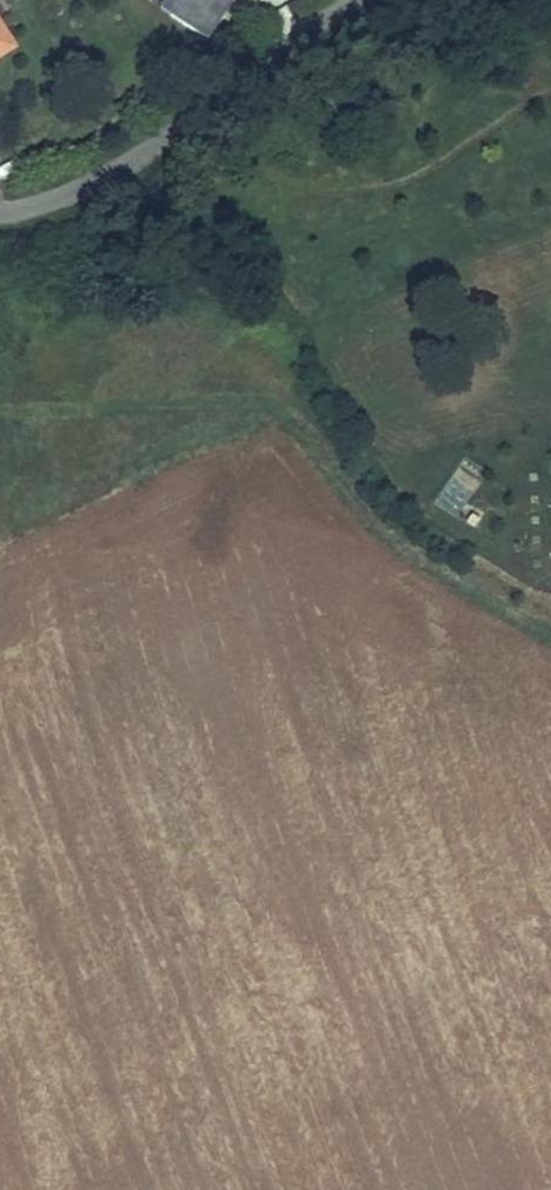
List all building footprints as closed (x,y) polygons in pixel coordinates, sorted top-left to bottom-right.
[(163,10),(173,18),(186,0),(170,0),(163,10)] [(173,18),(198,35),(223,0),(186,0),(173,18)] [(232,0),(223,0),(198,35),(205,40),(233,1),(232,0)] [(21,35),(1,9),(0,8),(0,51),(21,35)]
